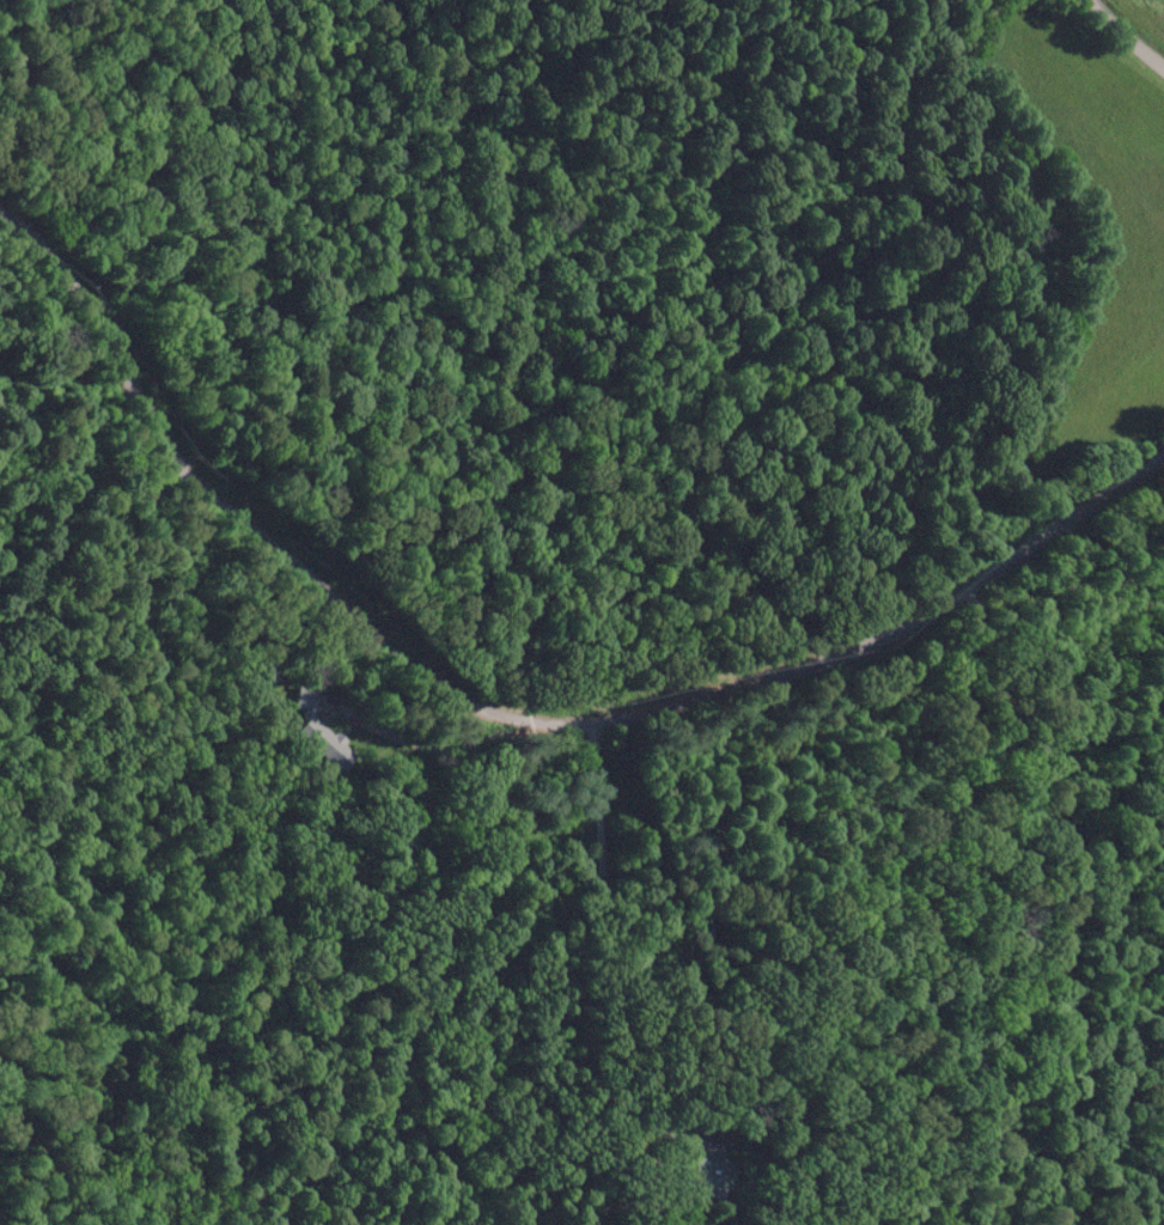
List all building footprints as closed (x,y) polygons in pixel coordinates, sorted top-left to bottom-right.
[(293,730),(342,772),(359,753),(309,711),(320,698),(303,684),(288,701),(305,715),(293,730)] [(690,1185),(726,1187),(728,1158),(691,1156),(690,1185)]
